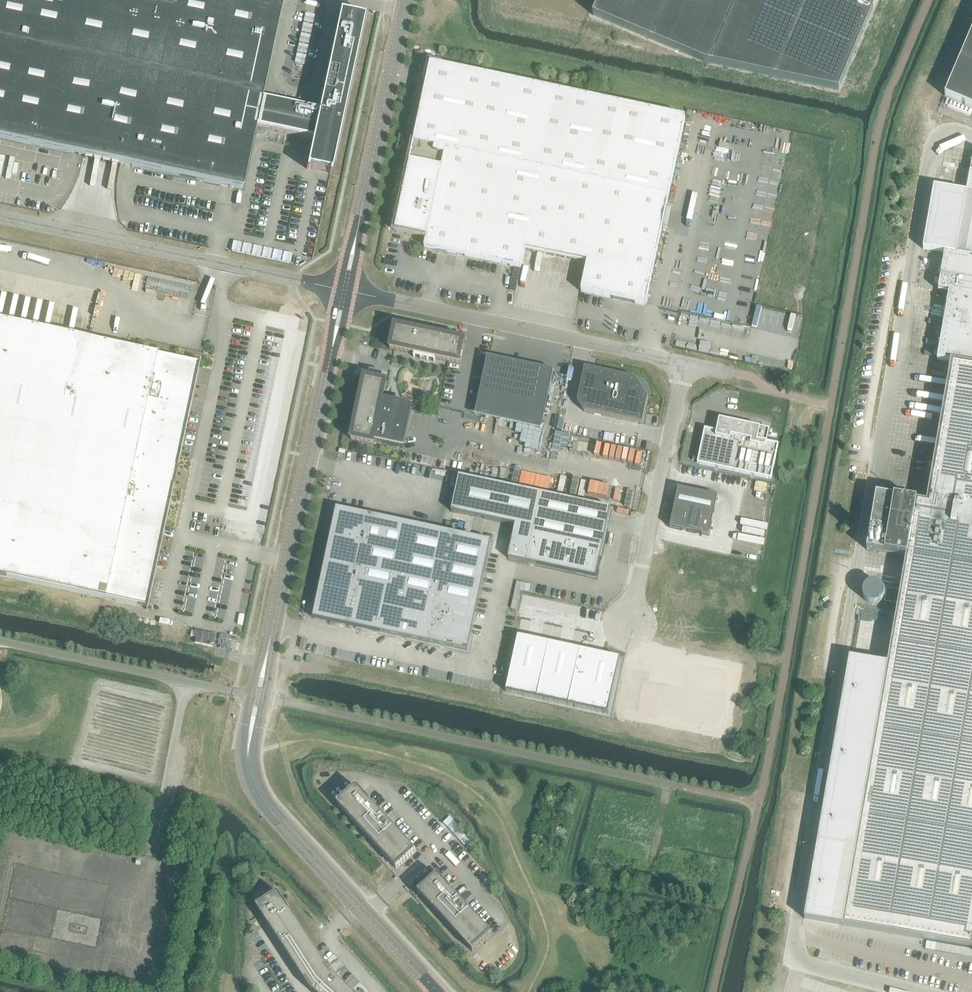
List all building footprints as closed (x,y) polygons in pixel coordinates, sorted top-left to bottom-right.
[(84,156),(120,163),(243,190),(256,128),(313,140),(307,169),(309,169),(309,168),(329,173),(329,174),(331,174),(343,119),(341,118),(353,61),(355,62),(365,17),(363,17),(363,18),(340,13),(319,112),(262,100),(283,1),(278,0),(0,0),(0,138),(84,156)] [(593,16),(704,62),(775,78),(839,91),(877,0),(600,0),(593,16)] [(945,97),(971,108),(971,32),(945,97)] [(431,65),(396,232),(427,239),(425,248),(521,269),(525,249),(588,263),(582,292),(646,306),(686,119),(431,65)] [(956,255),(945,253),(938,291),(949,293),(942,336),(937,361),(951,363),(948,378),(927,504),(876,495),(867,550),(906,557),(902,584),(901,586),(892,584),(891,590),(887,589),(885,602),(898,605),(897,612),(842,926),(971,948),(971,161),(956,255)] [(199,365),(0,322),(0,577),(146,608),(199,365)] [(460,364),(464,342),(395,327),(390,350),(414,355),(414,358),(435,362),(435,359),(460,364)] [(554,371),(488,357),(479,396),(546,411),(554,371)] [(585,368),(578,402),(584,412),(642,425),(648,399),(635,379),(585,368)] [(369,379),(364,378),(351,440),(352,441),(374,445),(375,441),(404,448),(412,409),(383,402),(387,383),(382,382),(384,374),(370,371),(369,379)] [(705,429),(697,464),(771,480),(778,445),(767,443),(770,430),(724,420),(721,433),(705,429)] [(605,433),(603,441),(613,443),(615,435),(605,433)] [(611,509),(459,477),(452,512),(516,526),(508,559),(596,578),(611,509)] [(675,504),(670,528),(702,534),(702,535),(709,536),(711,529),(712,522),(711,522),(713,513),(714,513),(715,510),(714,510),(716,501),(717,501),(718,496),(715,496),(713,495),(678,488),(677,492),(678,492),(675,504)] [(337,509),(313,619),(468,652),(491,542),(337,509)] [(215,635),(197,631),(195,643),(213,647),(215,635)] [(549,643),(518,636),(506,691),(538,698),(549,643)] [(581,649),(549,643),(538,698),(569,704),(581,649)] [(620,658),(581,649),(569,704),(608,713),(620,658)] [(416,852),(382,815),(356,787),(337,805),(381,853),(397,869),(416,852)] [(457,832),(450,824),(447,827),(454,835),(457,832)] [(454,835),(461,842),(464,839),(457,832),(454,835)] [(492,934),(458,898),(437,875),(418,893),(473,952),(492,934)] [(273,932),(310,990),(313,991),(352,991),(332,974),(332,975),(330,973),(327,967),(278,893),(256,907),(273,932)]
